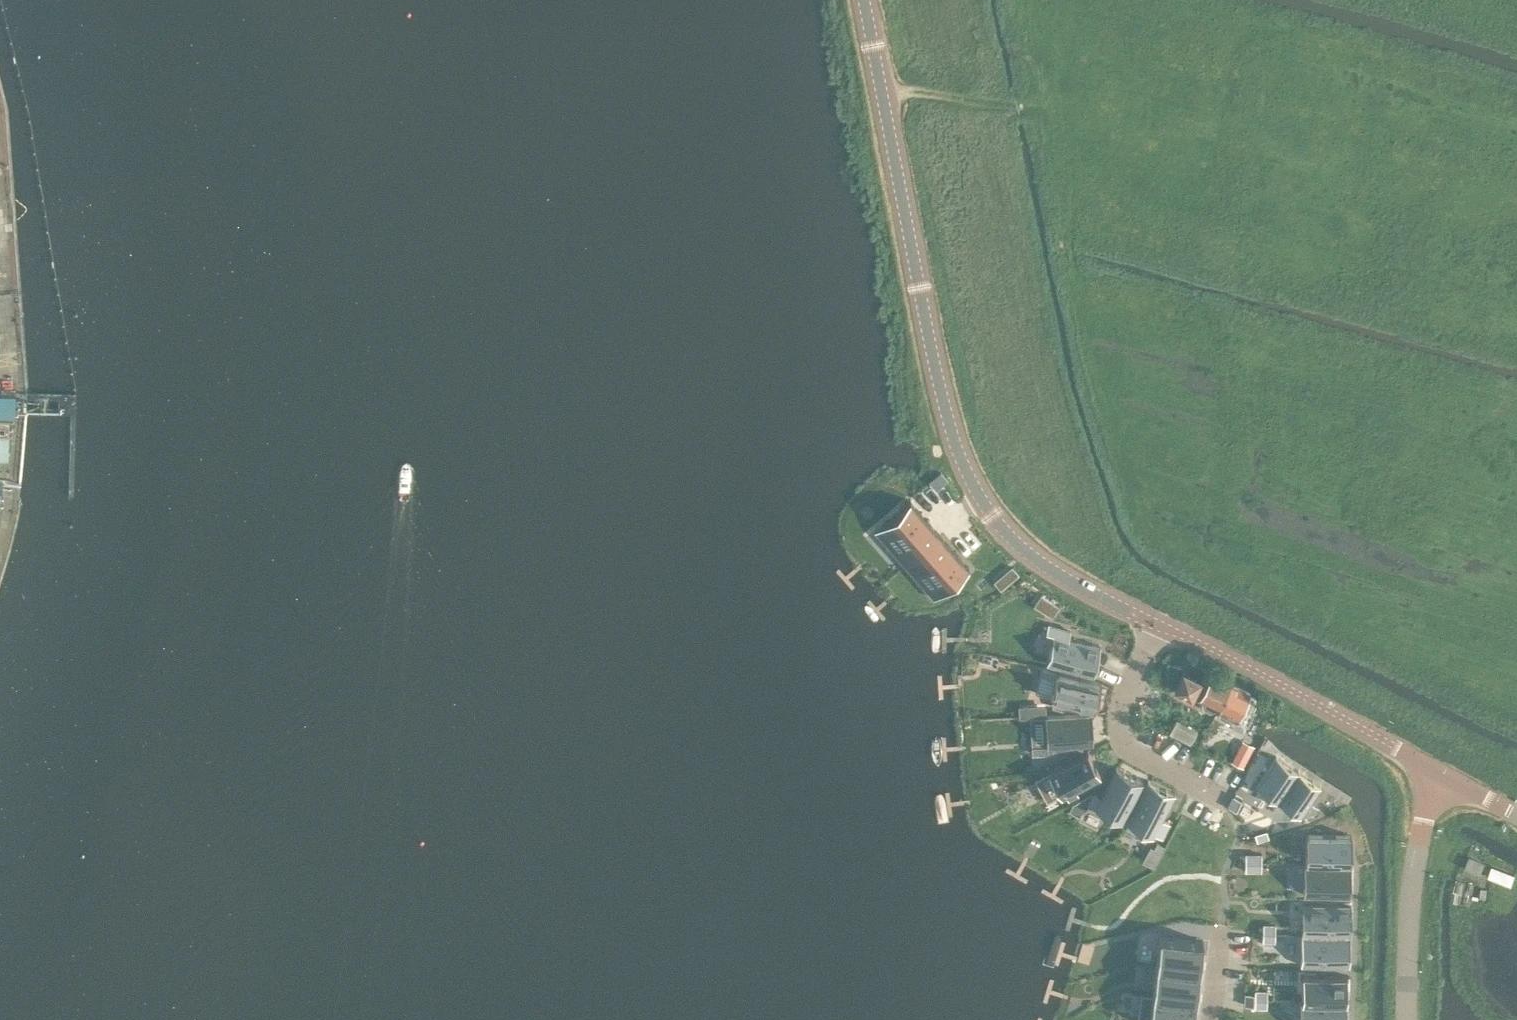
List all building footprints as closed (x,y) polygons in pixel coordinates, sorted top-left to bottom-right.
[(8,457),(9,431),(5,431),(5,417),(0,417),(0,457),(8,457)] [(943,473),(933,478),(941,493),(950,488),(943,473)] [(909,499),(884,521),(909,549),(900,556),(905,562),(939,533),(909,499)] [(939,533),(905,562),(915,573),(923,566),(943,588),(968,566),(939,533)] [(1055,613),(1061,603),(1042,592),(1036,602),(1055,613)] [(1047,624),(1046,632),(1053,634),(1046,663),(1093,674),(1100,645),(1068,637),(1070,630),(1047,624)] [(1056,670),(1050,696),(1051,696),(1053,696),(1052,704),(1063,707),(1065,699),(1094,706),(1100,680),(1056,670)] [(1200,694),(1198,697),(1202,699),(1201,701),(1215,708),(1216,706),(1217,707),(1230,682),(1210,672),(1203,687),(1198,684),(1201,678),(1184,670),(1175,687),(1193,695),(1195,691),(1200,694)] [(1230,682),(1217,707),(1219,708),(1218,709),(1232,716),(1233,715),(1247,722),(1255,708),(1250,706),(1252,702),(1246,699),(1250,692),(1230,682)] [(1034,701),(1016,702),(1017,713),(1035,712),(1034,701)] [(1091,712),(1045,714),(1045,715),(1046,744),(1050,744),(1050,752),(1067,751),(1067,743),(1082,742),(1093,741),(1091,712)] [(1176,718),(1170,730),(1191,741),(1197,729),(1176,718)] [(1239,747),(1231,761),(1242,767),(1253,745),(1242,740),(1239,747)] [(1087,749),(1048,770),(1060,794),(1068,789),(1072,796),(1082,791),(1078,784),(1100,772),(1087,749)] [(1276,755),(1255,786),(1278,800),(1298,769),(1276,755)] [(1093,794),(1088,803),(1095,807),(1094,807),(1122,821),(1143,780),(1115,766),(1100,796),(1094,792),(1093,794)] [(1298,769),(1278,800),(1299,814),(1320,784),(1298,769)] [(1148,779),(1126,823),(1153,837),(1154,833),(1161,837),(1169,822),(1162,818),(1175,793),(1148,779)] [(1234,795),(1228,806),(1235,810),(1241,799),(1234,795)] [(1071,805),(1068,810),(1079,816),(1082,811),(1071,805)] [(1266,828),(1254,832),(1256,840),(1268,836),(1266,828)] [(1306,833),(1305,860),(1350,861),(1351,834),(1306,833)] [(1470,851),(1464,864),(1480,871),(1486,858),(1470,851)] [(1245,853),(1245,862),(1261,862),(1261,854),(1245,853)] [(1245,862),(1244,870),(1261,870),(1261,862),(1245,862)] [(1304,863),(1303,893),(1349,894),(1350,864),(1304,863)] [(1493,863),(1489,873),(1512,882),(1516,872),(1493,863)] [(1301,932),(1301,933),(1350,935),(1350,904),(1302,903),(1301,932)] [(1262,931),(1262,932),(1275,932),(1275,924),(1263,924),(1262,931)] [(1262,932),(1262,940),(1274,940),(1275,932),(1262,932)] [(1301,933),(1300,963),(1349,965),(1350,935),(1301,933)] [(1159,934),(1155,964),(1199,970),(1203,939),(1159,934)] [(1155,964),(1152,993),(1195,998),(1199,970),(1155,964)] [(1300,997),(1300,1000),(1346,1001),(1346,975),(1301,973),(1300,997)] [(1254,990),(1254,998),(1266,999),(1267,996),(1267,990),(1254,990)] [(1139,1019),(1194,1019),(1197,998),(1195,998),(1152,993),(1142,992),(1139,1019)] [(1254,998),(1254,1006),(1266,1007),(1266,999),(1254,998)] [(1299,1019),(1345,1019),(1346,1001),(1300,1000),(1299,1019)]
